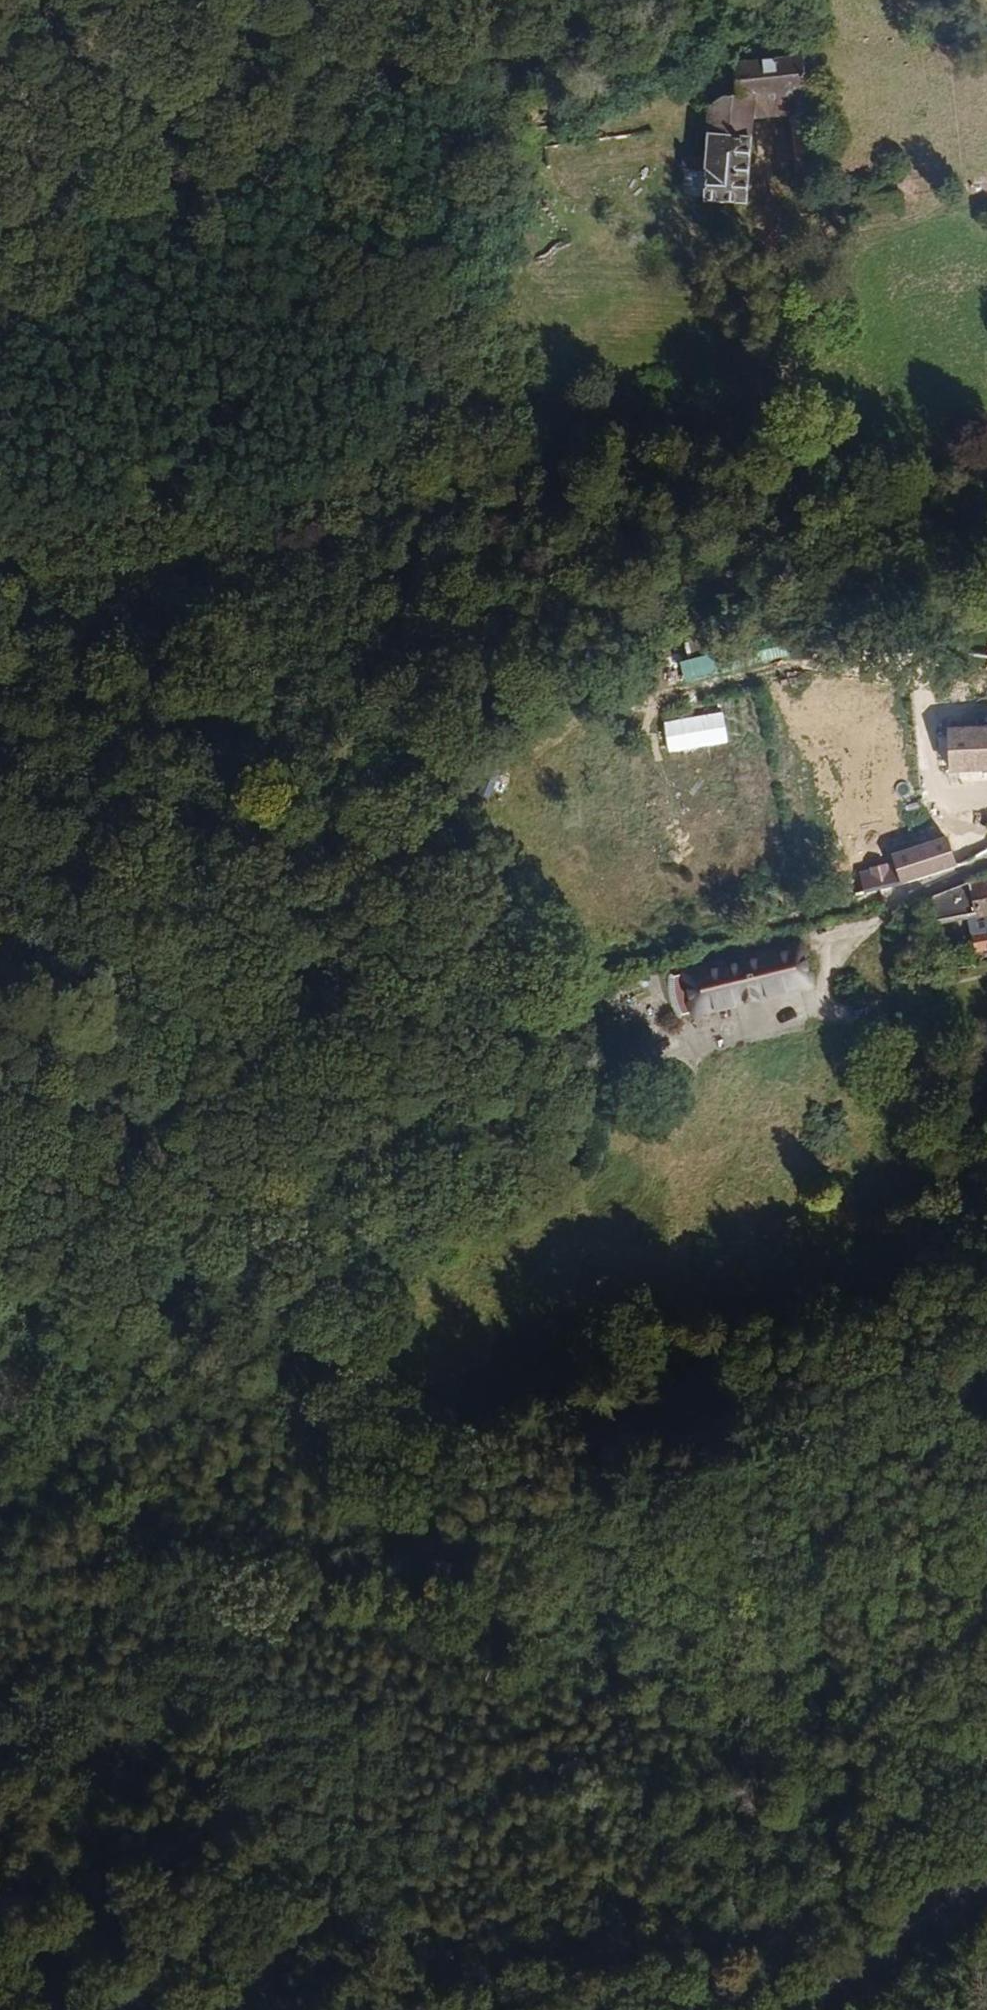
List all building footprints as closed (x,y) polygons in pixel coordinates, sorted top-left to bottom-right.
[(777,226),(801,222),(783,95),(710,106),(715,143),(685,147),(679,194),(654,191),(647,230),(712,242),(729,160),(764,156),(777,226)] [(595,682),(744,650),(737,618),(588,647),(595,682)] [(919,719),(918,764),(986,766),(986,722),(919,719)] [(888,884),(955,866),(946,837),(883,849),(886,866),(841,877),(846,895),(888,884)] [(933,898),(936,926),(986,915),(986,883),(933,898)] [(963,944),(984,941),(981,924),(961,926),(963,944)] [(684,1021),(804,996),(793,945),(677,972),(684,1021)] [(657,1027),(684,1021),(677,972),(647,979),(657,1027)]
